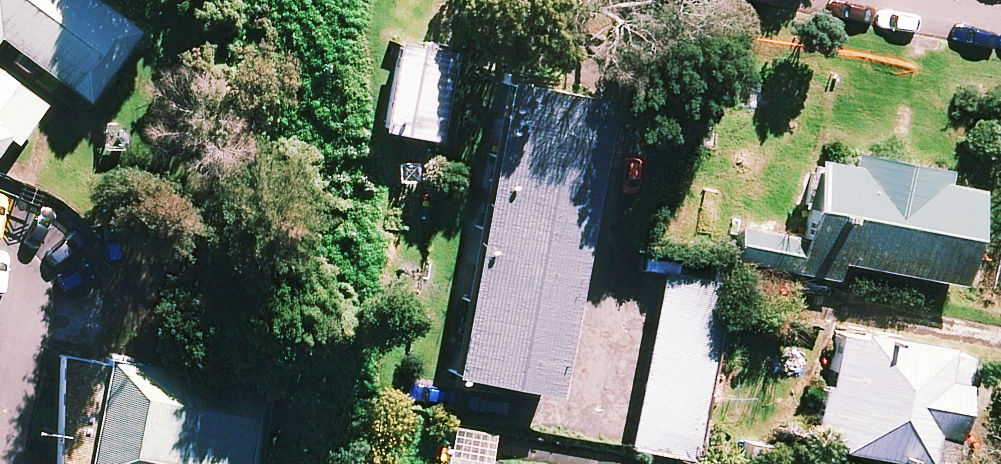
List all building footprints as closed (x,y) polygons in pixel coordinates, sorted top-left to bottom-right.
[(51,54),(88,80),(145,2),(142,0),(0,0),(0,123),(51,54)] [(429,55),(377,45),(362,129),(413,139),(429,55)] [(588,98),(479,77),(419,396),(528,416),(588,98)] [(973,177),(804,145),(788,232),(957,263),(973,177)] [(721,271),(652,258),(619,431),(689,444),(721,271)] [(827,313),(801,446),(895,463),(908,463),(916,424),(945,429),(962,338),(827,313)] [(105,326),(92,448),(250,463),(260,463),(272,342),(105,326)] [(420,454),(418,463),(471,463),(420,454)]
